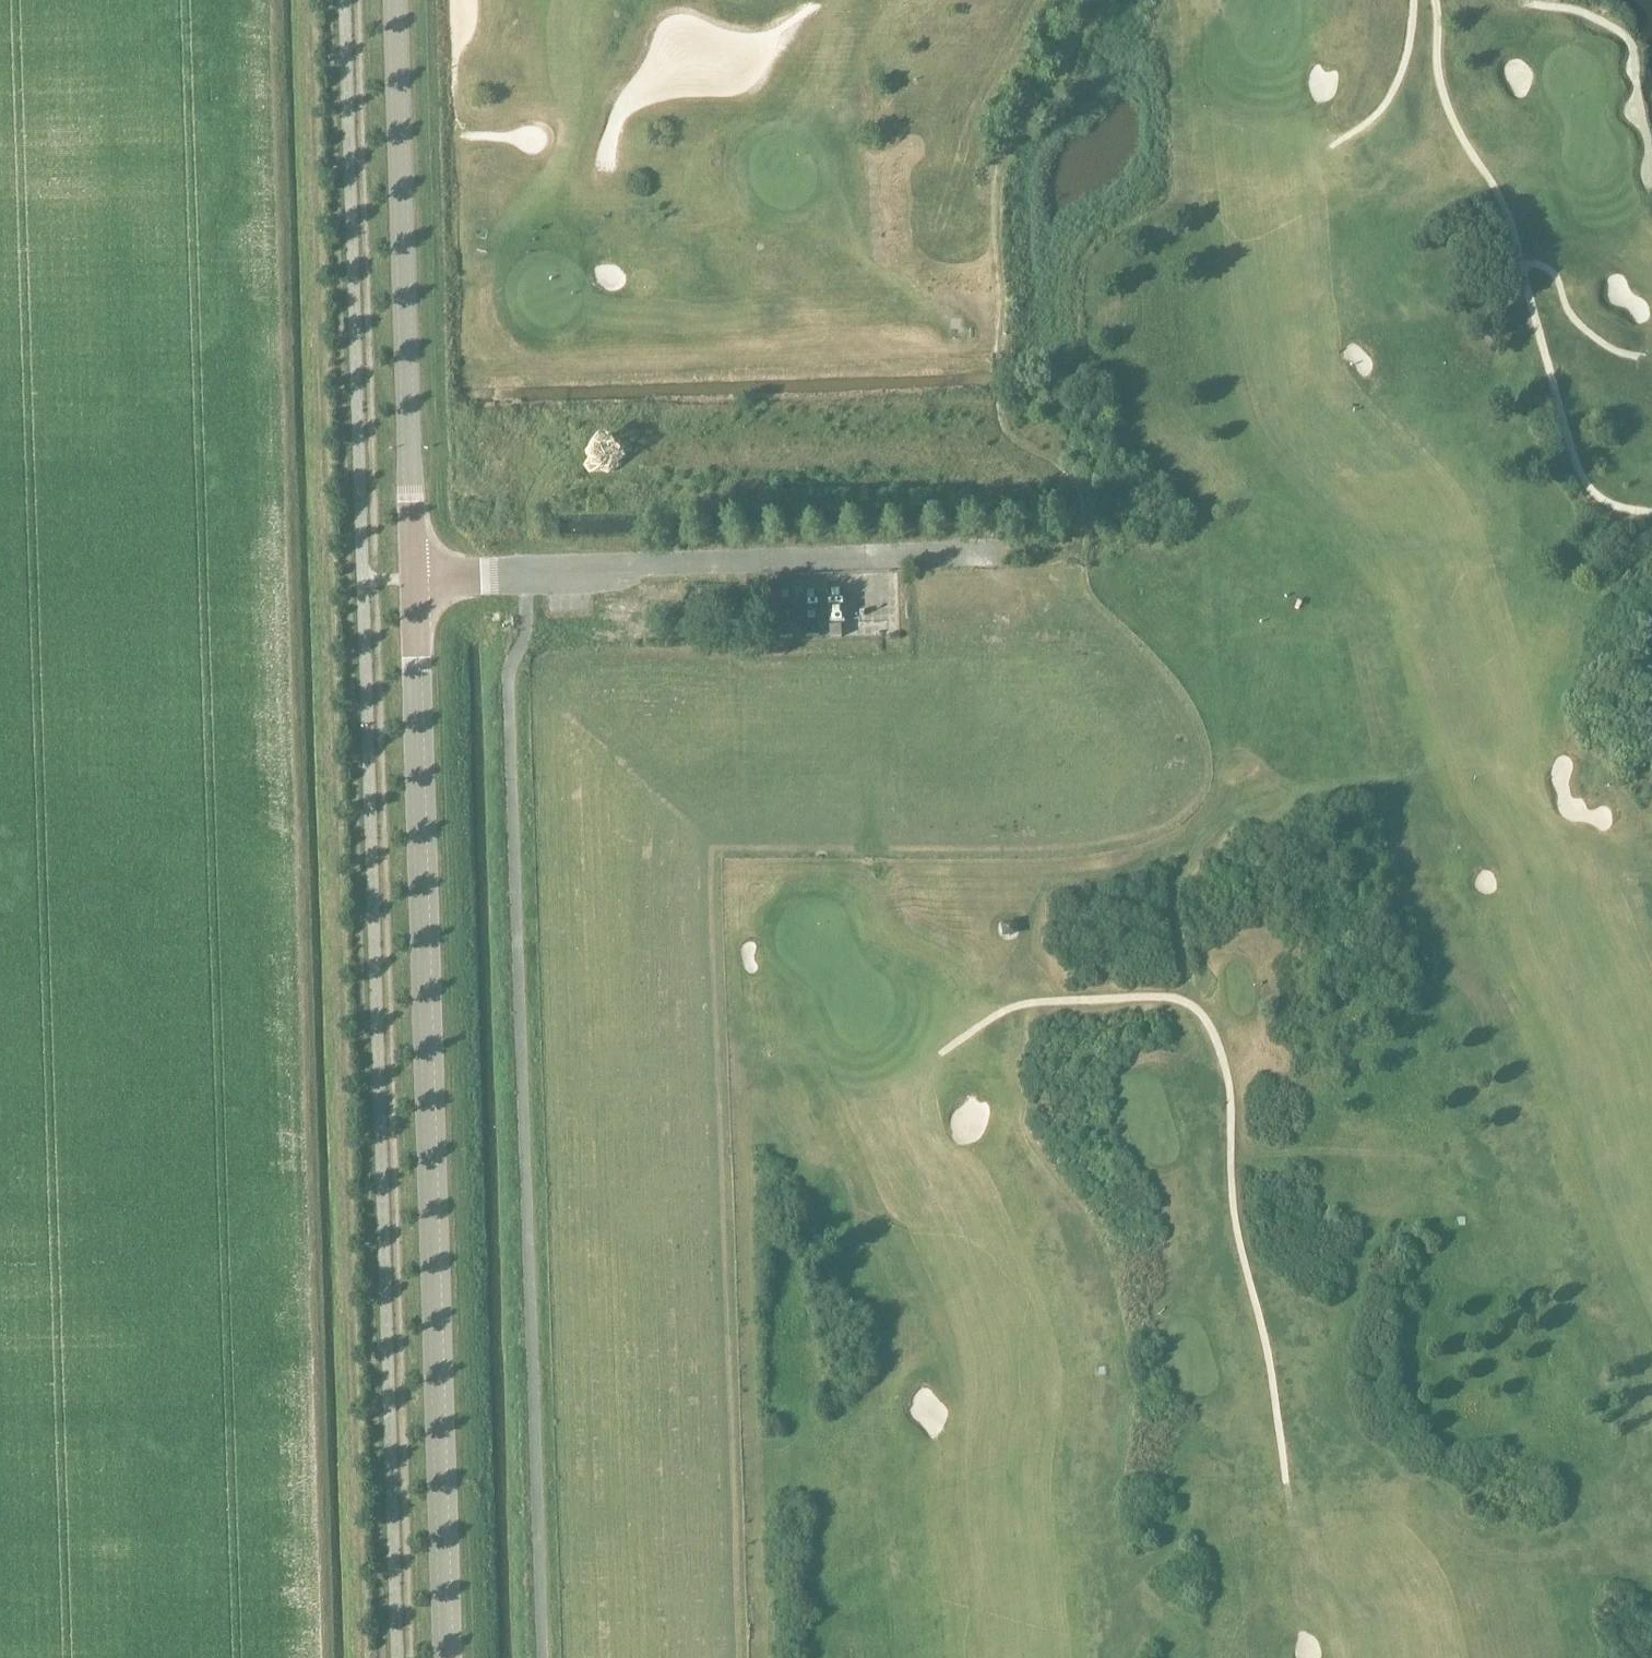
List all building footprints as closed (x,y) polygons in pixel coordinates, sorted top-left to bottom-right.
[(828,592),(829,622),(844,622),(843,591),(828,592)] [(817,592),(803,593),(805,635),(818,635),(817,592)] [(844,624),(829,625),(830,637),(845,637),(844,624)]
